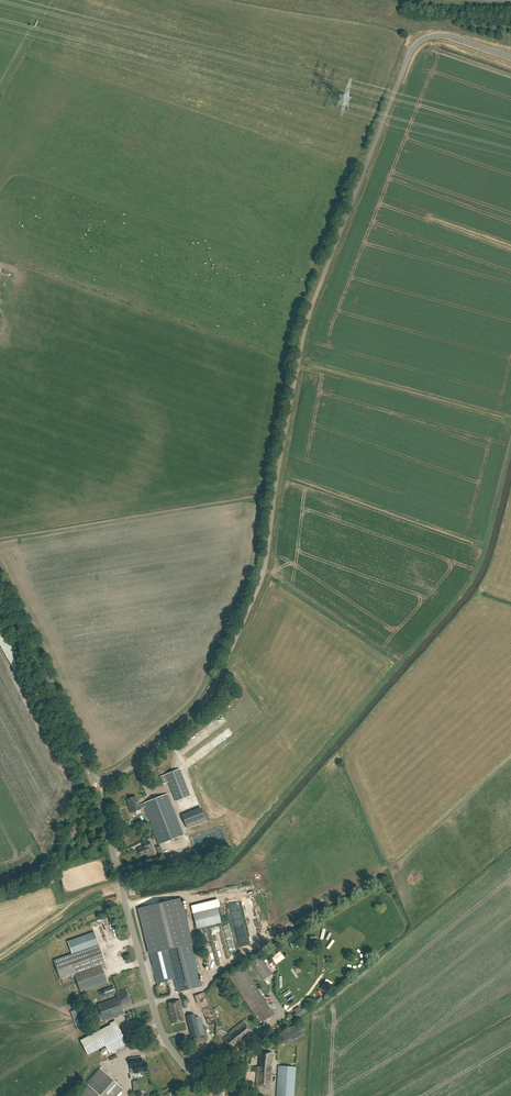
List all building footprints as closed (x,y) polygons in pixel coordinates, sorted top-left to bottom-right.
[(229,706),(234,714),(240,709),(235,702),(229,706)] [(190,796),(179,769),(160,777),(163,784),(168,782),(175,801),(190,796)] [(184,836),(167,795),(140,806),(136,797),(127,800),(130,808),(129,808),(131,814),(145,808),(160,846),(184,836)] [(206,820),(201,808),(181,816),(186,828),(206,820)] [(152,849),(149,841),(143,844),(144,847),(138,850),(141,857),(150,853),(149,850),(152,849)] [(44,883),(46,888),(55,883),(52,878),(44,883)] [(180,899),(139,910),(157,983),(172,980),(164,951),(167,950),(177,992),(202,986),(180,899)] [(230,910),(239,907),(237,899),(228,902),(230,910)] [(221,923),(217,907),(193,913),(197,928),(221,923)] [(241,916),(242,915),(242,912),(233,914),(236,926),(243,924),(241,916)] [(224,927),(228,947),(235,946),(231,925),(224,927)] [(219,927),(212,929),(214,936),(221,934),(219,927)] [(72,954),(54,960),(60,979),(74,974),(80,992),(107,982),(101,965),(105,964),(94,932),(68,941),(72,954)] [(304,932),(301,934),(306,943),(309,942),(304,932)] [(272,975),(260,957),(251,963),(263,981),(272,975)] [(270,960),(266,963),(271,971),(275,969),(270,960)] [(115,992),(113,986),(103,989),(105,996),(115,992)] [(132,1002),(128,992),(123,994),(123,993),(118,994),(120,998),(99,1005),(105,1022),(126,1014),(123,1006),(132,1002)] [(216,1023),(204,992),(194,996),(200,1011),(203,1010),(208,1026),(216,1023)] [(169,1015),(183,1011),(180,1001),(168,1004),(170,1011),(168,1011),(169,1015)] [(74,1021),(78,1031),(88,1027),(81,1008),(71,1011),(74,1021)] [(183,1011),(169,1015),(171,1025),(185,1022),(183,1011)] [(103,1020),(100,1012),(93,1014),(96,1023),(103,1020)] [(196,1020),(194,1015),(186,1017),(191,1038),(204,1035),(200,1019),(196,1020)] [(123,1036),(115,1021),(110,1023),(110,1025),(80,1041),(88,1055),(105,1046),(109,1053),(126,1044),(122,1037),(123,1036)] [(253,1034),(244,1022),(229,1033),(230,1034),(223,1039),(231,1049),(240,1042),(241,1044),(253,1034)] [(303,1034),(297,1024),(278,1034),(284,1045),(303,1034)] [(273,1053),(262,1052),(260,1067),(259,1067),(257,1088),(270,1089),(272,1068),(273,1053)] [(139,1058),(130,1059),(131,1068),(134,1068),(135,1073),(147,1072),(146,1061),(140,1062),(139,1058)] [(278,1066),(276,1095),(294,1095),(296,1067),(278,1066)] [(99,1068),(86,1083),(87,1085),(77,1095),(116,1095),(122,1089),(99,1068)]
